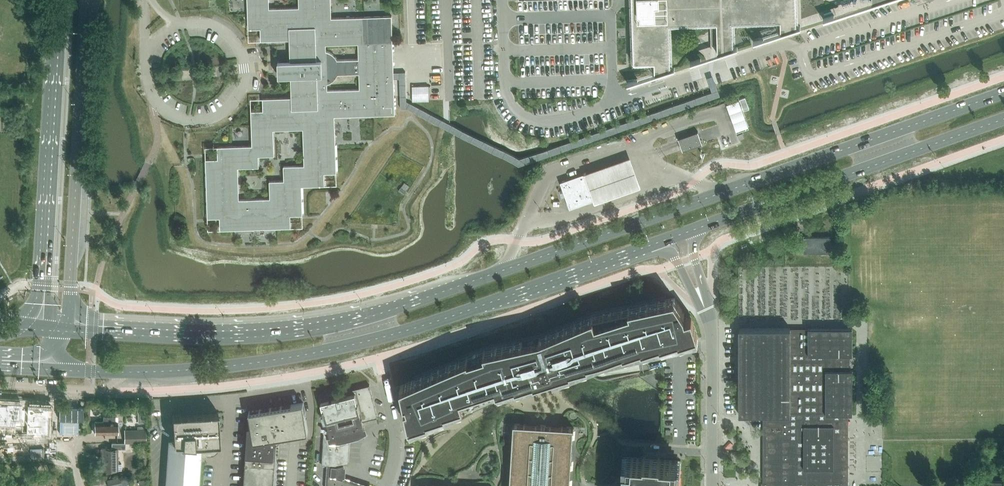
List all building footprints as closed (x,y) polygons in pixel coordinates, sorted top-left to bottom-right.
[(220,217),(220,229),(291,227),(290,215),(303,214),(302,186),(325,185),(324,173),(336,172),(334,116),(395,114),(394,100),(394,96),(394,81),(394,74),(393,45),(392,41),(392,15),(363,16),(331,17),(331,0),(298,0),(299,7),(269,8),(269,0),(247,0),(248,28),(261,28),(261,40),(290,39),(290,43),(290,46),(291,60),(291,68),(291,76),(292,90),(292,93),(292,97),(263,98),(263,107),(263,110),(251,110),(252,145),(217,146),(218,158),(206,159),(208,217),(220,217)] [(634,63),(654,62),(655,73),(653,74),(653,75),(675,68),(674,67),(670,68),(669,24),(711,23),(711,31),(714,31),(717,31),(718,53),(717,53),(718,54),(738,47),(737,46),(733,47),(733,22),(780,20),(781,32),(779,32),(779,33),(800,26),(800,25),(796,27),(795,0),(632,0),(634,63)] [(278,76),(291,76),(291,68),(291,60),(278,61),(278,68),(278,76)] [(428,85),(412,86),(413,101),(429,101),(428,85)] [(743,98),(740,99),(744,110),(749,108),(747,103),(745,97),(743,98)] [(739,100),(727,104),(737,131),(748,127),(743,111),(739,100)] [(680,145),(682,150),(682,152),(703,144),(701,137),(698,130),(677,138),(680,145)] [(591,171),(586,172),(586,174),(585,174),(594,199),(595,198),(595,200),(594,200),(594,203),(601,200),(641,186),(639,182),(637,175),(634,167),(631,160),(630,157),(591,171)] [(586,172),(568,179),(560,182),(570,209),(594,200),(595,200),(595,198),(594,199),(585,174),(586,174),(586,172)] [(829,252),(829,237),(805,237),(805,252),(829,252)] [(674,297),(667,299),(666,296),(657,298),(656,298),(655,298),(655,299),(648,300),(638,302),(636,302),(636,303),(629,304),(620,306),(618,306),(618,307),(609,309),(601,310),(599,310),(600,311),(591,313),(583,316),(581,316),(582,317),(573,320),(566,324),(566,323),(564,324),(555,328),(548,331),(548,330),(547,331),(547,332),(539,335),(530,337),(530,336),(529,337),(521,339),(512,341),(512,340),(510,341),(503,343),(493,345),(493,344),(492,345),(483,347),(475,350),(474,351),(458,358),(458,357),(456,358),(441,365),(440,365),(439,365),(439,366),(423,373),(423,372),(422,373),(413,377),(414,380),(404,384),(400,385),(404,403),(406,402),(407,406),(413,425),(421,423),(427,420),(428,423),(437,421),(438,421),(438,420),(446,418),(454,414),(454,415),(456,414),(456,413),(472,407),(473,407),(473,406),(489,399),(489,400),(491,399),(499,395),(507,393),(507,394),(509,393),(526,389),(526,390),(528,389),(527,389),(536,387),(535,382),(552,377),(553,381),(554,383),(555,383),(562,380),(564,380),(564,379),(580,372),(580,373),(581,372),(589,368),(596,365),(602,363),(615,359),(617,359),(633,355),(634,355),(635,355),(648,352),(652,351),(654,351),(670,346),(670,347),(672,346),(680,343),(680,342),(679,340),(686,338),(691,336),(697,334),(698,334),(691,315),(687,317),(685,317),(684,315),(684,313),(683,312),(674,297)] [(767,485),(848,485),(848,414),(852,414),(852,370),(849,370),(849,355),(852,355),(852,328),(791,328),(739,328),(739,414),(763,414),(763,440),(767,440),(767,485)] [(343,478),(344,476),(344,468),(344,463),(348,462),(350,437),(358,435),(359,434),(362,437),(366,434),(364,432),(365,431),(363,421),(378,417),(369,385),(331,394),(331,392),(327,393),(328,395),(320,397),(328,427),(324,428),(322,464),(332,465),(332,475),(328,475),(327,485),(366,485),(343,478)] [(25,424),(25,432),(47,433),(49,403),(0,400),(0,422),(25,424)] [(308,432),(303,402),(249,411),(251,424),(248,425),(247,442),(244,485),(274,485),(277,439),(275,439),(275,437),(308,432)] [(220,443),(219,432),(218,411),(172,414),(174,442),(171,442),(168,485),(195,485),(198,452),(203,454),(208,455),(210,455),(212,454),(215,453),(216,452),(218,450),(219,448),(220,446),(220,443)] [(95,422),(95,434),(117,434),(117,422),(115,422),(115,417),(103,417),(103,422),(95,422)] [(573,427),(560,426),(550,425),(537,424),(526,424),(513,423),(510,484),(509,485),(570,485),(573,427)] [(146,443),(146,429),(142,429),(137,429),(124,429),(124,442),(126,442),(126,443),(146,443)] [(124,442),(112,442),(112,448),(101,448),(101,457),(103,457),(103,470),(117,470),(117,449),(126,449),(126,443),(126,442),(124,442)] [(679,479),(680,467),(680,460),(676,460),(672,460),(660,459),(660,458),(643,456),(643,458),(631,457),(627,457),(622,457),(622,464),(621,475),(621,485),(679,485),(679,479)] [(134,476),(120,478),(121,484),(135,482),(134,476)] [(107,480),(109,485),(114,485),(121,484),(120,478),(120,477),(107,480)]
